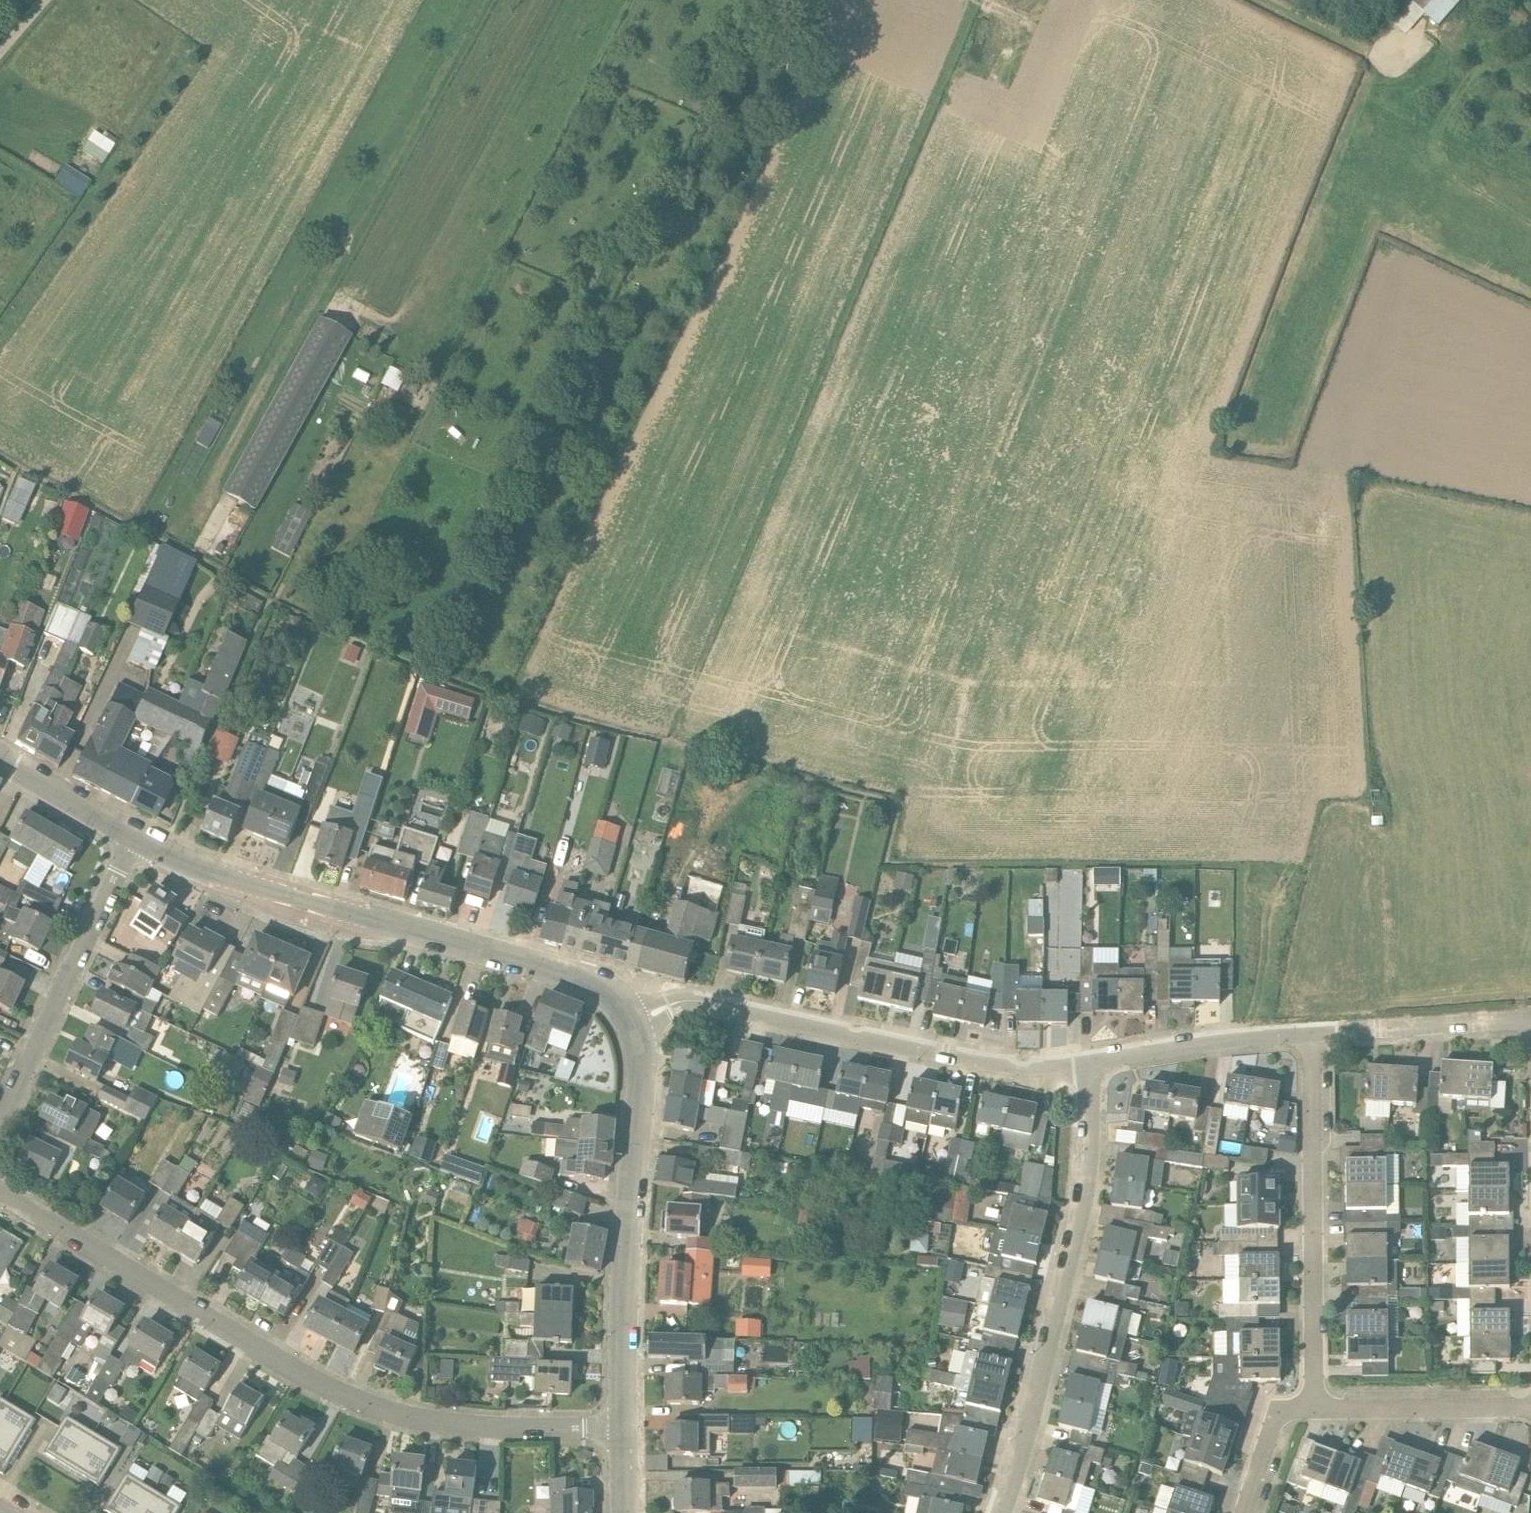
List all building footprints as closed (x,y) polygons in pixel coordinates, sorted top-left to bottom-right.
[(1419,4),(1441,25),(1464,0),(1423,0),(1419,4)] [(115,145),(102,137),(94,132),(82,151),(104,164),(115,145)] [(67,163),(56,180),(82,196),(93,179),(67,163)] [(390,365),(382,386),(401,392),(408,372),(390,365)] [(233,505),(252,516),(312,407),(296,398),(282,424),(279,422),(233,505)] [(199,437),(209,443),(222,422),(211,416),(199,437)] [(65,501),(53,533),(77,542),(89,510),(65,501)] [(273,550),(290,558),(312,513),(296,505),(273,550)] [(169,638),(164,636),(196,565),(184,559),(184,558),(175,554),(175,553),(162,547),(127,625),(142,631),(128,661),(150,670),(155,668),(169,638)] [(10,627),(30,634),(39,610),(19,602),(10,627)] [(76,648),(87,623),(89,619),(55,604),(45,630),(42,635),(62,644),(75,650),(76,648)] [(87,623),(76,648),(93,655),(105,632),(87,623)] [(8,665),(23,671),(35,636),(30,634),(10,627),(0,656),(0,688),(8,665)] [(175,707),(184,711),(172,738),(186,745),(181,759),(194,765),(212,722),(212,723),(222,703),(247,644),(226,635),(204,686),(189,680),(175,707)] [(75,650),(62,644),(44,688),(16,743),(34,754),(63,697),(56,694),(63,677),(75,650)] [(344,660),(356,664),(362,649),(350,644),(344,660)] [(63,697),(34,754),(58,768),(74,736),(65,731),(72,716),(74,703),(67,699),(69,696),(65,694),(71,681),(65,678),(56,694),(63,697)] [(411,734),(430,740),(439,709),(470,718),(474,704),(424,689),(411,734)] [(130,806),(148,771),(172,738),(184,711),(175,707),(147,693),(137,717),(135,721),(156,731),(149,745),(151,746),(143,763),(120,751),(100,790),(130,806)] [(135,721),(137,717),(109,704),(107,703),(90,739),(91,740),(73,776),(100,790),(120,751),(135,721)] [(527,712),(522,728),(543,735),(548,720),(527,712)] [(568,739),(573,728),(560,723),(555,734),(568,739)] [(229,735),(220,731),(210,754),(228,761),(237,738),(229,735)] [(229,842),(252,787),(271,738),(254,732),(250,743),(247,742),(229,789),(222,787),(204,832),(229,842)] [(266,839),(285,793),(268,787),(280,755),(278,754),(283,740),(272,735),(271,738),(252,787),(263,792),(262,794),(261,793),(246,831),(266,839)] [(585,767),(605,772),(612,746),(591,741),(585,767)] [(307,790),(303,801),(305,801),(314,805),(328,768),(332,758),(325,756),(324,758),(322,766),(317,764),(316,764),(307,790)] [(148,771),(130,806),(155,819),(172,788),(170,782),(148,771)] [(297,820),(305,801),(303,801),(285,793),(266,839),(287,847),(297,820)] [(477,859),(485,832),(490,818),(472,812),(459,854),(477,859)] [(53,831),(25,815),(10,842),(21,849),(13,861),(29,870),(37,857),(53,831)] [(342,824),(327,819),(319,843),(323,844),(317,861),(342,869),(354,832),(340,828),(342,824)] [(397,854),(386,895),(406,901),(417,863),(430,867),(432,860),(440,839),(404,829),(397,854)] [(53,831),(37,857),(64,872),(79,846),(53,831)] [(485,832),(477,859),(467,892),(490,899),(500,865),(498,864),(501,857),(510,860),(518,835),(507,832),(506,838),(485,832)] [(584,870),(608,877),(617,846),(593,839),(584,870)] [(397,854),(373,847),(361,888),(386,895),(397,854)] [(432,860),(430,867),(423,888),(418,904),(452,914),(460,882),(457,881),(459,875),(448,872),(449,866),(432,860)] [(530,876),(517,872),(505,904),(521,910),(523,904),(534,908),(544,881),(543,880),(547,870),(533,866),(530,876)] [(1105,885),(1121,886),(1121,869),(1105,869),(1105,885)] [(898,886),(911,888),(913,875),(900,873),(898,886)] [(637,930),(628,968),(685,984),(697,939),(710,942),(718,913),(717,913),(725,885),(687,875),(679,902),(676,902),(666,938),(637,930)] [(764,944),(757,977),(785,983),(792,952),(791,952),(794,938),(806,941),(812,908),(819,883),(802,880),(800,888),(799,887),(788,935),(782,935),(779,947),(764,944)] [(564,949),(575,913),(572,912),(580,885),(566,881),(562,895),(561,894),(557,907),(553,906),(542,943),(564,949)] [(819,883),(812,908),(833,912),(838,885),(819,881),(819,883)] [(16,893),(21,896),(56,912),(62,899),(23,882),(16,893)] [(727,924),(740,927),(749,885),(735,882),(727,924)] [(7,906),(2,918),(16,924),(17,925),(11,940),(38,952),(50,925),(23,913),(22,914),(15,911),(21,896),(16,893),(0,886),(0,903),(7,906)] [(141,911),(143,912),(134,926),(154,939),(163,925),(178,936),(188,921),(172,911),(178,901),(157,887),(141,911)] [(861,941),(862,942),(863,937),(872,900),(856,896),(852,912),(854,913),(847,938),(861,941)] [(1046,934),(1045,898),(1029,898),(1030,934),(1046,934)] [(563,951),(596,960),(608,922),(575,913),(564,949),(563,951)] [(596,960),(628,968),(637,930),(608,922),(596,960)] [(727,971),(757,977),(764,944),(763,944),(766,932),(740,927),(738,938),(735,938),(727,971)] [(191,930),(174,960),(179,963),(175,971),(182,975),(169,998),(201,1015),(203,1010),(221,978),(236,950),(206,934),(204,937),(191,930)] [(828,956),(815,953),(807,989),(835,994),(847,936),(834,933),(828,956)] [(241,975),(268,986),(284,948),(257,936),(241,975)] [(887,1006),(892,975),(867,970),(873,944),(867,943),(868,938),(863,937),(862,942),(851,985),(861,988),(859,1000),(887,1006)] [(1145,1001),(1158,1001),(1158,947),(1145,947),(1145,970),(1119,970),(1118,1013),(1145,1013),(1145,1001)] [(1170,1002),(1195,1002),(1196,961),(1170,960),(1170,959),(1167,959),(1167,947),(1158,947),(1158,1001),(1170,1001),(1170,1002)] [(284,948),(268,986),(293,997),(310,959),(284,948)] [(916,1000),(927,1002),(934,966),(937,951),(926,949),(921,971),(894,965),(892,975),(887,1006),(913,1012),(916,1000)] [(1094,1013),(1118,1013),(1119,970),(1119,965),(1094,965),(1094,949),(1081,949),(1080,994),(1080,1012),(1094,1012),(1094,1013)] [(126,969),(154,983),(162,969),(133,955),(126,969)] [(1196,961),(1195,1002),(1221,1003),(1221,990),(1234,991),(1234,961),(1196,961)] [(151,1017),(152,1015),(156,1006),(145,1000),(154,983),(126,969),(118,965),(109,982),(134,995),(128,1005),(151,1017)] [(934,1016),(959,1022),(966,992),(941,986),(943,980),(943,968),(934,966),(927,1002),(937,1005),(934,1016)] [(339,970),(325,1014),(325,1016),(339,1021),(353,1026),(368,980),(339,970)] [(393,972),(381,1000),(394,1005),(391,1010),(405,1016),(400,1028),(433,1042),(453,998),(393,972)] [(9,1012),(22,985),(0,975),(0,1008),(9,1012)] [(221,978),(203,1010),(218,1017),(235,986),(221,978)] [(988,1011),(1004,1011),(1005,993),(992,993),(992,988),(968,982),(966,992),(959,1022),(985,1028),(988,1011)] [(151,1017),(128,1005),(104,993),(93,1014),(127,1031),(130,1025),(132,1026),(125,1042),(147,1053),(155,1038),(145,1033),(153,1016),(152,1015),(151,1017)] [(1017,1023),(1043,1024),(1043,994),(1005,993),(1004,1011),(1018,1011),(1017,1023)] [(1069,1012),(1080,1012),(1080,994),(1043,994),(1043,1024),(1069,1024),(1069,1012)] [(526,1051),(520,1068),(531,1072),(538,1052),(545,1055),(554,1030),(573,1037),(584,1009),(547,995),(526,1051)] [(478,1008),(463,1003),(452,1039),(479,1047),(490,1014),(477,1010),(478,1008)] [(314,1047),(325,1016),(325,1014),(302,1007),(289,1039),(314,1047)] [(270,1044),(274,1045),(284,1050),(298,1016),(283,1010),(270,1044)] [(497,1013),(489,1046),(486,1060),(502,1064),(497,1084),(491,1082),(488,1094),(508,1099),(512,1087),(517,1068),(516,1067),(523,1036),(518,1035),(521,1019),(497,1013)] [(83,1074),(99,1082),(110,1059),(111,1060),(120,1039),(93,1026),(84,1047),(79,1044),(68,1067),(78,1072),(78,1074),(82,1076),(83,1074)] [(431,1067),(443,1071),(451,1046),(439,1043),(435,1053),(431,1067)] [(763,1048),(743,1043),(740,1059),(759,1066),(763,1048)] [(284,1050),(274,1045),(264,1069),(274,1073),(284,1050)] [(674,1077),(704,1082),(716,1084),(720,1058),(691,1053),(690,1054),(678,1051),(674,1077)] [(785,1124),(786,1115),(799,1056),(774,1051),(772,1064),(771,1063),(767,1082),(769,1083),(767,1094),(773,1096),(770,1112),(771,1112),(769,1120),(785,1124)] [(799,1056),(786,1115),(788,1115),(784,1131),(791,1132),(795,1117),(799,1118),(802,1101),(808,1102),(810,1091),(819,1093),(823,1075),(822,1075),(824,1062),(799,1056)] [(570,1080),(577,1062),(564,1057),(558,1076),(570,1080)] [(744,1089),(754,1091),(759,1066),(742,1062),(740,1072),(748,1073),(744,1089)] [(1453,1099),(1465,1100),(1468,1064),(1443,1062),(1442,1073),(1431,1073),(1430,1089),(1427,1115),(1439,1116),(1440,1114),(1452,1114),(1453,1099)] [(294,1090),(300,1069),(280,1064),(275,1085),(294,1090)] [(1468,1064),(1465,1100),(1468,1100),(1467,1110),(1491,1112),(1491,1110),(1505,1111),(1507,1083),(1493,1082),(1494,1066),(1468,1064)] [(835,1103),(860,1108),(869,1072),(844,1066),(841,1078),(840,1078),(835,1103)] [(274,1073),(264,1069),(258,1067),(244,1101),(260,1107),(274,1073)] [(1365,1103),(1391,1104),(1393,1069),(1368,1067),(1365,1103)] [(1416,1115),(1427,1115),(1430,1089),(1418,1088),(1419,1070),(1393,1069),(1391,1104),(1417,1106),(1416,1115)] [(869,1072),(860,1108),(876,1111),(875,1115),(881,1117),(882,1113),(884,1113),(885,1107),(887,1107),(891,1089),(890,1089),(892,1077),(869,1072)] [(670,1100),(700,1106),(704,1082),(674,1077),(670,1100)] [(1224,1105),(1250,1109),(1255,1081),(1228,1077),(1224,1105)] [(930,1128),(930,1126),(939,1087),(914,1081),(912,1094),(911,1093),(907,1111),(908,1112),(906,1123),(930,1128)] [(1255,1081),(1250,1109),(1277,1114),(1281,1085),(1255,1081)] [(1146,1113),(1171,1117),(1176,1088),(1148,1083),(1146,1097),(1134,1095),(1128,1131),(1133,1132),(1135,1123),(1144,1125),(1146,1113)] [(98,1099),(145,1122),(158,1097),(136,1086),(130,1098),(105,1086),(98,1099)] [(939,1087),(930,1126),(955,1132),(957,1122),(961,1104),(960,1104),(963,1092),(939,1087)] [(1194,1131),(1206,1133),(1210,1107),(1200,1105),(1202,1092),(1176,1088),(1171,1117),(1196,1121),(1194,1131)] [(991,1129),(1003,1132),(1010,1102),(984,1096),(982,1108),(981,1108),(977,1126),(978,1127),(977,1134),(989,1136),(991,1129)] [(42,1118),(76,1135),(89,1109),(68,1099),(66,1105),(52,1098),(42,1118)] [(700,1106),(670,1100),(665,1126),(678,1128),(678,1129),(695,1132),(700,1106)] [(732,1106),(732,1111),(749,1114),(751,1103),(734,1100),(732,1106)] [(355,1135),(401,1152),(414,1117),(368,1101),(355,1135)] [(1010,1102),(1003,1132),(1000,1147),(1028,1153),(1030,1146),(1042,1148),(1049,1114),(1037,1112),(1038,1108),(1010,1102)] [(1210,1107),(1206,1133),(1202,1155),(1205,1155),(1217,1157),(1224,1109),(1210,1107)] [(749,1114),(732,1111),(711,1108),(708,1124),(725,1127),(725,1128),(722,1147),(742,1151),(746,1132),(749,1114)] [(563,1126),(533,1123),(531,1135),(566,1139),(566,1140),(614,1146),(617,1124),(569,1119),(569,1120),(563,1120),(563,1126)] [(884,1173),(894,1126),(881,1124),(875,1155),(871,1174),(875,1175),(883,1176),(884,1173)] [(894,1126),(884,1173),(889,1174),(893,1155),(899,1156),(904,1128),(894,1126)] [(1469,1131),(1469,1144),(1483,1144),(1483,1131),(1469,1131)] [(65,1175),(73,1160),(86,1167),(92,1156),(77,1148),(45,1132),(34,1154),(27,1150),(19,1165),(32,1172),(31,1173),(36,1175),(36,1174),(50,1180),(55,1170),(65,1175)] [(1165,1150),(1167,1136),(1136,1132),(1134,1145),(1165,1150)] [(1280,1151),(1298,1152),(1298,1136),(1281,1135),(1280,1151)] [(77,1148),(92,1156),(99,1159),(105,1148),(82,1136),(77,1148)] [(413,1152),(432,1159),(438,1143),(419,1136),(413,1152)] [(1361,1148),(1387,1148),(1387,1136),(1361,1136),(1361,1148)] [(614,1146),(566,1140),(555,1139),(553,1157),(563,1158),(561,1175),(603,1179),(604,1167),(612,1168),(614,1146)] [(954,1186),(963,1142),(952,1139),(949,1156),(948,1155),(946,1166),(942,1183),(954,1186)] [(1221,1150),(1242,1151),(1243,1140),(1221,1139),(1221,1150)] [(963,1142),(954,1186),(958,1187),(966,1188),(969,1174),(966,1174),(969,1160),(972,1161),(975,1144),(963,1142)] [(1470,1191),(1509,1191),(1509,1167),(1495,1167),(1495,1144),(1483,1144),(1469,1144),(1469,1155),(1443,1155),(1443,1166),(1469,1166),(1470,1191)] [(1114,1181),(1147,1185),(1163,1187),(1167,1163),(1203,1168),(1205,1155),(1202,1155),(1165,1150),(1134,1145),(1133,1157),(1117,1155),(1114,1181)] [(717,1163),(721,1164),(745,1167),(750,1168),(752,1154),(700,1146),(698,1158),(718,1161),(717,1163)] [(1242,1160),(1267,1163),(1269,1151),(1244,1147),(1242,1160)] [(1347,1186),(1387,1186),(1387,1156),(1395,1156),(1395,1148),(1387,1148),(1361,1148),(1361,1161),(1347,1161),(1347,1186)] [(448,1152),(444,1168),(483,1180),(488,1164),(448,1152)] [(162,1191),(176,1199),(191,1175),(189,1174),(198,1163),(186,1155),(179,1168),(177,1167),(176,1168),(162,1191)] [(1205,1155),(1203,1168),(1229,1172),(1230,1158),(1217,1157),(1205,1155)] [(737,1200),(738,1186),(723,1184),(695,1180),(697,1165),(659,1159),(655,1185),(690,1190),(690,1193),(703,1195),(737,1200)] [(150,1183),(162,1191),(176,1168),(164,1160),(150,1183)] [(524,1160),(519,1177),(550,1187),(555,1170),(524,1160)] [(899,1163),(896,1178),(918,1181),(921,1168),(899,1163)] [(1020,1196),(1051,1201),(1054,1170),(1046,1169),(1046,1167),(1027,1163),(1020,1196)] [(146,1195),(120,1180),(103,1208),(129,1224),(146,1195)] [(1239,1206),(1279,1205),(1279,1180),(1239,1180),(1239,1206)] [(1123,1220),(1154,1226),(1154,1225),(1152,1225),(1154,1213),(1143,1211),(1147,1185),(1114,1181),(1111,1207),(1125,1208),(1123,1220)] [(1362,1225),(1388,1224),(1401,1223),(1401,1216),(1387,1216),(1387,1186),(1347,1186),(1347,1211),(1362,1211),(1362,1225)] [(957,1189),(953,1223),(967,1225),(972,1189),(966,1188),(958,1187),(957,1189)] [(953,1224),(953,1223),(957,1189),(945,1188),(943,1197),(935,1197),(932,1221),(953,1224)] [(550,1206),(581,1216),(587,1199),(556,1189),(550,1206)] [(1470,1228),(1495,1227),(1495,1217),(1509,1217),(1509,1191),(1470,1191),(1470,1227),(1470,1228)] [(353,1204),(365,1210),(371,1198),(359,1192),(353,1204)] [(688,1251),(709,1252),(716,1253),(717,1240),(700,1239),(703,1195),(690,1193),(690,1194),(685,1194),(684,1207),(669,1206),(668,1212),(664,1212),(663,1231),(667,1232),(667,1237),(689,1239),(688,1251)] [(198,1209),(190,1221),(173,1250),(197,1265),(215,1236),(214,1236),(221,1225),(230,1230),(247,1203),(233,1194),(217,1221),(198,1209)] [(999,1230),(1042,1240),(1051,1201),(1020,1196),(1009,1195),(1006,1205),(1005,1205),(999,1230)] [(208,1200),(202,1209),(217,1218),(222,1208),(208,1200)] [(1220,1244),(1258,1243),(1258,1230),(1279,1230),(1279,1205),(1239,1206),(1239,1230),(1220,1230),(1220,1244)] [(149,1236),(173,1250),(190,1221),(166,1207),(149,1236)] [(257,1255),(277,1223),(261,1213),(254,1225),(246,1220),(226,1253),(241,1263),(249,1251),(257,1255)] [(534,1238),(536,1239),(541,1227),(521,1220),(517,1232),(524,1234),(521,1243),(530,1247),(534,1238)] [(1100,1252),(1132,1260),(1138,1237),(1168,1243),(1169,1236),(1175,1237),(1175,1230),(1154,1227),(1154,1226),(1123,1220),(1121,1231),(1106,1228),(1100,1252)] [(922,1231),(941,1234),(943,1224),(923,1222),(922,1231)] [(1348,1263),(1388,1262),(1388,1224),(1362,1225),(1362,1238),(1348,1238),(1348,1263)] [(573,1226),(566,1267),(599,1274),(606,1232),(573,1226)] [(1454,1238),(1470,1238),(1470,1264),(1510,1264),(1510,1239),(1495,1239),(1495,1227),(1470,1228),(1470,1227),(1454,1227),(1454,1238)] [(999,1270),(1016,1273),(1019,1262),(1036,1265),(1042,1240),(999,1230),(986,1228),(985,1237),(1006,1241),(999,1270)] [(8,1268),(23,1243),(0,1229),(0,1263),(8,1268)] [(328,1272),(348,1239),(353,1231),(350,1229),(344,1239),(334,1234),(316,1264),(328,1272)] [(322,1282),(333,1288),(354,1253),(350,1251),(355,1243),(348,1239),(328,1272),(322,1282)] [(954,1239),(950,1255),(971,1260),(974,1243),(954,1239)] [(1240,1281),(1280,1281),(1280,1256),(1258,1256),(1258,1243),(1220,1244),(1220,1256),(1240,1256),(1240,1281)] [(261,1303),(294,1250),(289,1247),(281,1260),(282,1260),(275,1273),(254,1260),(237,1289),(261,1303)] [(294,1250),(261,1303),(285,1318),(310,1276),(299,1269),(306,1257),(294,1250)] [(1165,1250),(1165,1267),(1180,1268),(1181,1251),(1165,1250)] [(514,1259),(527,1261),(529,1253),(515,1251),(514,1259)] [(705,1309),(705,1305),(707,1280),(709,1252),(688,1251),(687,1269),(664,1267),(661,1304),(690,1306),(690,1305),(694,1305),(694,1308),(705,1309)] [(1105,1294),(1135,1300),(1138,1301),(1141,1290),(1126,1286),(1132,1260),(1100,1252),(1094,1278),(1107,1282),(1105,1294)] [(508,1269),(510,1258),(497,1255),(495,1266),(508,1269)] [(744,1278),(774,1279),(775,1257),(745,1256),(744,1278)] [(920,1265),(940,1266),(940,1258),(920,1256),(920,1265)] [(530,1274),(532,1262),(527,1261),(514,1259),(510,1258),(508,1269),(508,1270),(530,1274)] [(1363,1301),(1388,1301),(1408,1301),(1408,1292),(1398,1292),(1388,1292),(1388,1262),(1348,1263),(1348,1288),(1362,1287),(1363,1301)] [(1470,1301),(1496,1301),(1496,1289),(1510,1289),(1510,1264),(1470,1264),(1470,1288),(1453,1289),(1453,1300),(1470,1300),(1470,1301)] [(52,1267),(35,1295),(61,1310),(78,1282),(52,1267)] [(990,1307),(1024,1315),(1031,1289),(1014,1285),(1016,1273),(999,1270),(988,1267),(986,1274),(998,1276),(997,1281),(996,1281),(990,1307)] [(1233,1319),(1259,1320),(1259,1306),(1280,1306),(1280,1281),(1240,1281),(1240,1305),(1220,1306),(1220,1319),(1233,1319)] [(386,1313),(386,1310),(391,1290),(378,1287),(372,1310),(386,1313)] [(535,1314),(572,1317),(573,1290),(536,1288),(535,1314)] [(331,1342),(350,1305),(351,1302),(330,1291),(325,1300),(323,1299),(307,1329),(331,1342)] [(107,1363),(111,1356),(126,1332),(115,1325),(124,1309),(99,1294),(82,1322),(83,1322),(77,1332),(65,1324),(38,1369),(53,1378),(63,1362),(60,1360),(71,1343),(81,1348),(92,1330),(104,1337),(93,1355),(107,1363)] [(1083,1328),(1114,1335),(1119,1311),(1124,1312),(1124,1311),(1132,1312),(1135,1300),(1105,1294),(1102,1306),(1089,1303),(1083,1328)] [(967,1327),(969,1302),(944,1299),(941,1325),(967,1327)] [(1349,1340),(1389,1339),(1388,1301),(1363,1301),(1363,1314),(1348,1314),(1349,1340)] [(1471,1338),(1510,1338),(1510,1312),(1496,1312),(1496,1301),(1470,1301),(1471,1338)] [(505,1313),(521,1314),(521,1303),(505,1302),(505,1313)] [(1433,1303),(1433,1312),(1446,1312),(1446,1303),(1433,1303)] [(350,1305),(331,1342),(354,1354),(369,1323),(372,1317),(350,1305)] [(968,1340),(971,1340),(998,1346),(1001,1335),(1018,1339),(1024,1315),(990,1307),(984,1336),(969,1333),(968,1340)] [(386,1310),(386,1313),(378,1330),(389,1335),(387,1339),(376,1364),(406,1378),(418,1350),(414,1348),(417,1341),(405,1335),(411,1321),(386,1310)] [(505,1324),(519,1325),(520,1325),(521,1314),(505,1313),(505,1322),(505,1324)] [(535,1314),(521,1314),(520,1325),(519,1325),(519,1327),(535,1328),(534,1342),(571,1344),(572,1317),(535,1314)] [(738,1320),(739,1337),(764,1337),(763,1319),(738,1320)] [(1241,1357),(1281,1356),(1281,1332),(1259,1332),(1259,1320),(1233,1319),(1233,1333),(1240,1333),(1241,1357)] [(111,1356),(107,1363),(97,1379),(89,1374),(84,1383),(92,1387),(86,1398),(98,1406),(110,1385),(113,1387),(121,1372),(125,1374),(131,1364),(139,1369),(143,1361),(156,1369),(175,1339),(146,1322),(139,1334),(138,1333),(121,1362),(111,1356)] [(27,1336),(9,1327),(0,1344),(0,1347),(26,1362),(37,1341),(27,1336)] [(1088,1368),(1117,1374),(1148,1380),(1149,1374),(1136,1371),(1137,1365),(1122,1362),(1127,1338),(1120,1336),(1114,1335),(1083,1328),(1077,1353),(1090,1356),(1088,1368)] [(1510,1338),(1471,1338),(1471,1373),(1496,1373),(1496,1362),(1511,1362),(1510,1338)] [(734,1363),(721,1362),(722,1340),(650,1339),(649,1357),(704,1359),(703,1377),(734,1378),(734,1363)] [(1389,1339),(1349,1340),(1349,1364),(1363,1364),(1363,1377),(1389,1377),(1389,1339)] [(961,1377),(1006,1388),(1012,1362),(995,1359),(998,1346),(971,1340),(968,1352),(967,1352),(961,1377)] [(503,1360),(528,1361),(529,1344),(504,1343),(503,1359),(503,1360)] [(197,1431),(211,1410),(214,1405),(213,1405),(215,1402),(204,1395),(220,1367),(196,1353),(175,1388),(198,1402),(185,1424),(197,1431)] [(1229,1411),(1233,1400),(1239,1382),(1281,1382),(1281,1356),(1241,1357),(1223,1357),(1223,1375),(1215,1375),(1209,1391),(1205,1403),(1229,1411)] [(503,1359),(494,1358),(493,1382),(520,1383),(521,1378),(539,1378),(538,1393),(571,1395),(572,1367),(544,1366),(544,1361),(528,1361),(503,1360),(503,1359)] [(858,1358),(857,1381),(869,1381),(869,1358),(858,1358)] [(1164,1359),(1162,1387),(1177,1388),(1179,1360),(1164,1359)] [(1066,1402),(1096,1409),(1108,1412),(1114,1388),(1116,1376),(1117,1374),(1088,1368),(1085,1380),(1072,1377),(1066,1402)] [(964,1418),(980,1421),(983,1409),(1000,1413),(1006,1388),(961,1377),(925,1369),(922,1381),(954,1389),(954,1390),(969,1394),(966,1406),(967,1406),(964,1417),(964,1418)] [(878,1411),(891,1413),(894,1378),(876,1376),(875,1391),(874,1411),(878,1411)] [(668,1405),(703,1405),(703,1392),(716,1392),(716,1390),(729,1390),(729,1394),(748,1394),(748,1389),(757,1389),(756,1378),(748,1378),(734,1378),(703,1377),(668,1377),(668,1405)] [(211,1410),(197,1431),(196,1432),(209,1439),(217,1426),(241,1441),(265,1400),(241,1386),(222,1417),(211,1410)] [(19,1447),(36,1421),(0,1399),(0,1435),(19,1447)] [(1193,1439),(1231,1452),(1239,1429),(1225,1425),(1229,1411),(1205,1403),(1204,1404),(1190,1399),(1186,1410),(1191,1412),(1183,1436),(1193,1439)] [(1071,1443),(1091,1448),(1094,1435),(1090,1434),(1096,1409),(1066,1402),(1060,1427),(1074,1430),(1071,1443)] [(891,1413),(878,1411),(874,1440),(875,1440),(901,1444),(904,1414),(891,1413)] [(101,1424),(118,1435),(125,1425),(107,1414),(101,1424)] [(668,1456),(711,1455),(711,1436),(730,1436),(755,1435),(755,1416),(730,1417),(730,1415),(698,1416),(698,1426),(668,1427),(668,1456)] [(938,1450),(981,1461),(987,1435),(977,1433),(980,1421),(964,1418),(964,1417),(942,1415),(939,1435),(909,1430),(906,1445),(924,1448),(938,1450)] [(268,1439),(257,1457),(276,1469),(270,1479),(293,1493),(307,1470),(294,1462),(297,1457),(298,1457),(315,1429),(303,1422),(301,1426),(287,1417),(273,1441),(268,1439)] [(47,1453),(74,1469),(95,1435),(68,1418),(47,1453)] [(0,1435),(0,1471),(3,1473),(19,1447),(0,1435)] [(95,1435),(74,1469),(100,1485),(120,1450),(95,1435)] [(343,1439),(333,1468),(361,1478),(372,1449),(343,1439)] [(1181,1475),(1205,1484),(1209,1472),(1223,1476),(1231,1452),(1193,1439),(1181,1475)] [(1047,1477),(1073,1485),(1085,1488),(1092,1463),(1110,1468),(1114,1454),(1105,1452),(1106,1451),(1091,1448),(1071,1443),(1068,1454),(1054,1450),(1047,1477)] [(1461,1477),(1485,1485),(1497,1452),(1473,1443),(1467,1460),(1457,1457),(1448,1481),(1458,1485),(1461,1477)] [(923,1455),(924,1448),(906,1445),(905,1452),(923,1455)] [(1382,1478),(1406,1487),(1418,1454),(1393,1445),(1387,1462),(1376,1458),(1368,1482),(1379,1486),(1382,1478)] [(1302,1479),(1326,1488),(1338,1455),(1313,1446),(1307,1463),(1296,1459),(1287,1484),(1299,1488),(1302,1479)] [(932,1474),(929,1473),(925,1486),(961,1495),(964,1482),(976,1485),(981,1461),(938,1450),(932,1474)] [(1497,1452),(1485,1485),(1510,1494),(1506,1504),(1518,1508),(1529,1476),(1518,1472),(1522,1461),(1497,1452)] [(1436,1477),(1448,1481),(1457,1457),(1445,1453),(1442,1462),(1418,1454),(1406,1487),(1430,1495),(1436,1477)] [(1326,1488),(1350,1496),(1344,1512),(1356,1512),(1367,1482),(1368,1482),(1376,1458),(1365,1454),(1362,1463),(1338,1455),(1326,1488)] [(413,1500),(411,1512),(432,1512),(433,1503),(420,1502),(421,1492),(425,1461),(397,1458),(395,1476),(381,1475),(379,1496),(413,1500)] [(489,1508),(473,1507),(477,1467),(450,1464),(446,1510),(471,1512),(489,1512),(489,1508)] [(800,1487),(821,1487),(821,1472),(789,1472),(766,1472),(766,1471),(736,1470),(735,1490),(778,1490),(778,1482),(800,1482),(800,1487)] [(112,1512),(141,1512),(154,1491),(127,1475),(106,1510),(112,1512)] [(1174,1512),(1210,1512),(1215,1501),(1201,1496),(1205,1484),(1181,1475),(1168,1511),(1174,1512)] [(1077,1512),(1067,1510),(1073,1485),(1047,1477),(1040,1502),(1053,1506),(1050,1512),(1077,1512)] [(379,1481),(366,1478),(357,1512),(371,1512),(379,1481)] [(551,1495),(552,1512),(589,1512),(589,1508),(593,1508),(592,1493),(573,1493),(572,1481),(551,1482),(551,1495)] [(963,1508),(959,1507),(961,1495),(925,1486),(909,1483),(906,1496),(920,1500),(917,1512),(962,1512),(963,1508)] [(721,1512),(723,1512),(723,1498),(731,1498),(730,1485),(711,1485),(711,1484),(677,1484),(677,1512),(691,1512),(721,1512)] [(141,1512),(178,1512),(181,1508),(154,1491),(141,1512)]
